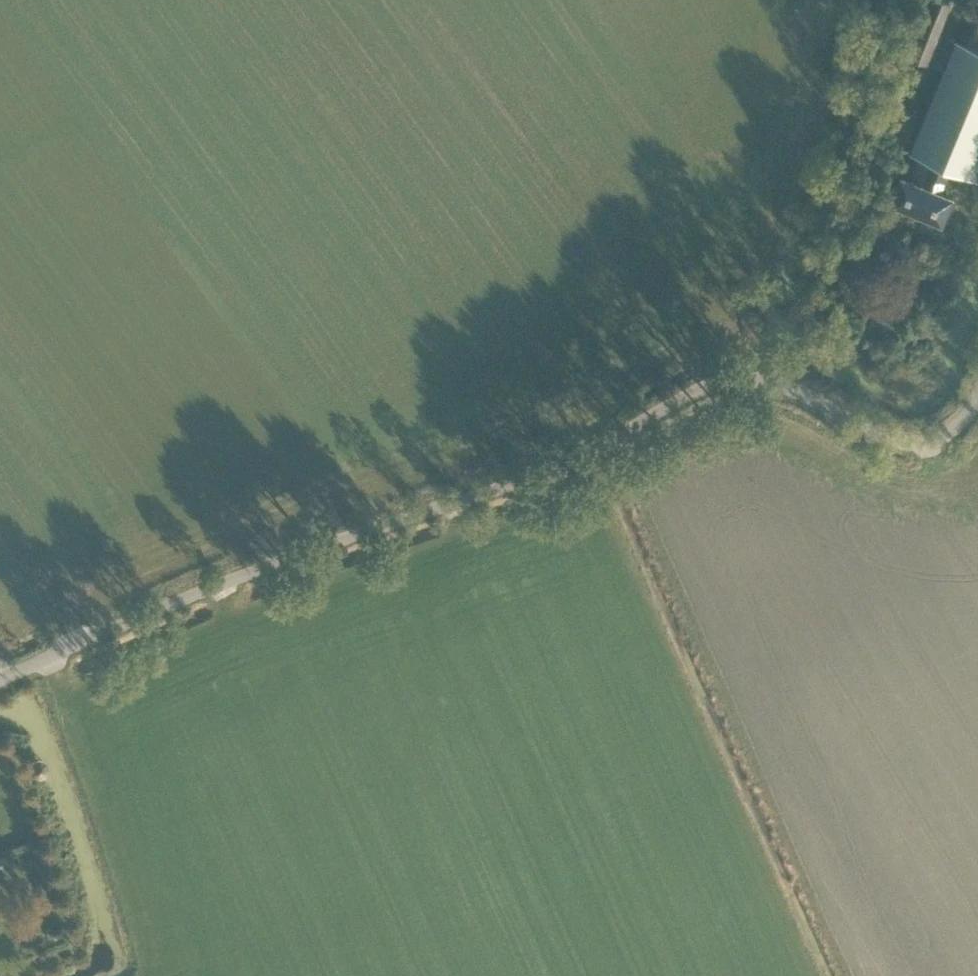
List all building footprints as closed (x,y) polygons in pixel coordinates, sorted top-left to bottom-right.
[(955,37),(909,151),(933,160),(950,167),(977,178),(977,46),(955,37)] [(924,184),(902,175),(892,200),(943,221),(953,196),(940,191),(950,167),(933,160),(924,184)]
